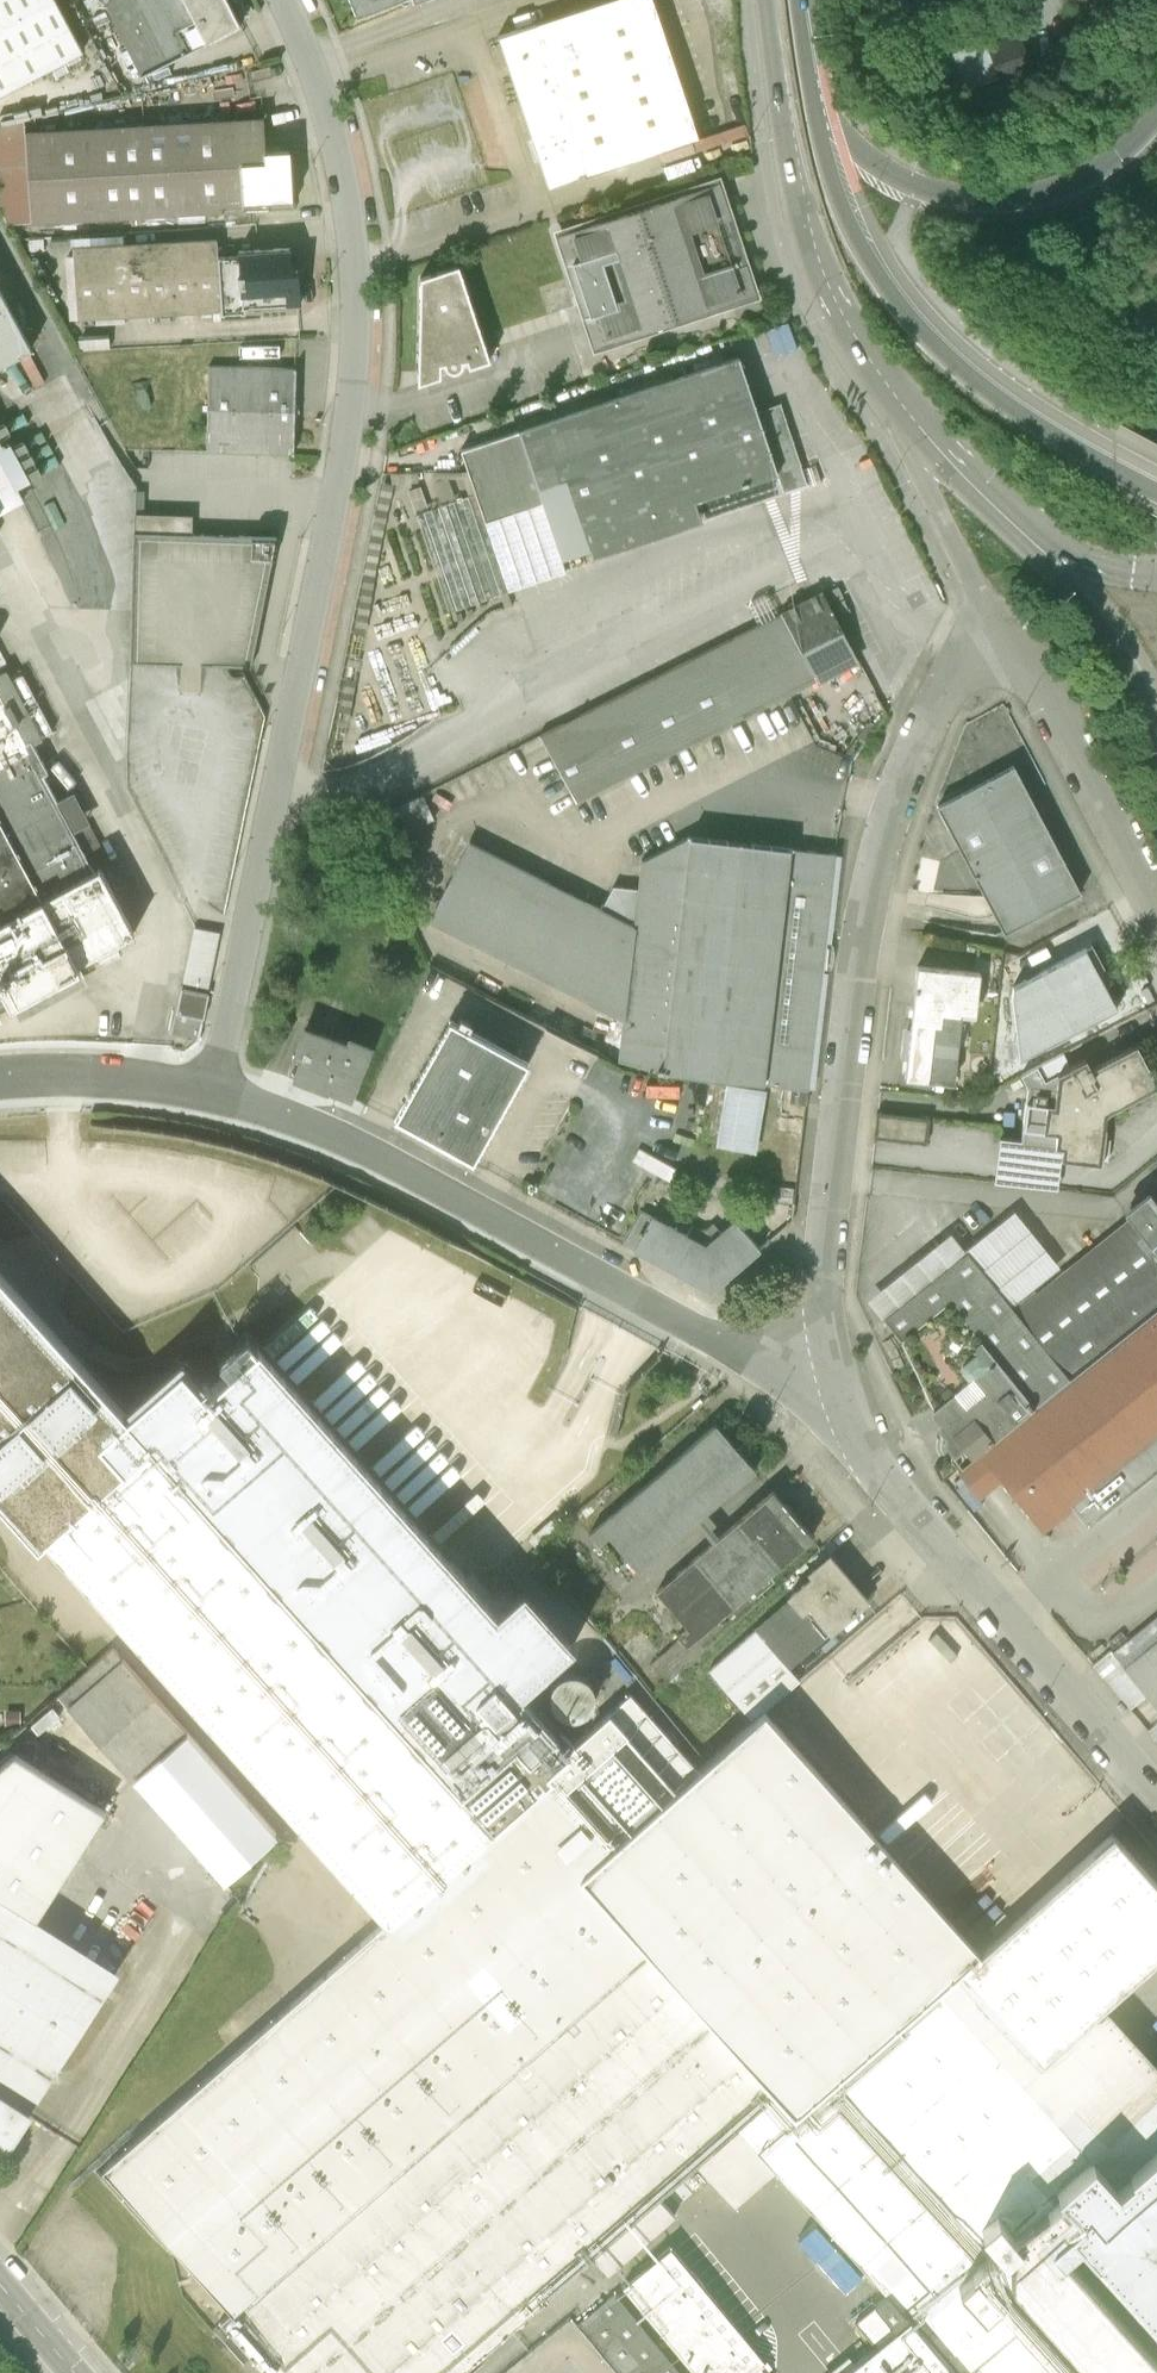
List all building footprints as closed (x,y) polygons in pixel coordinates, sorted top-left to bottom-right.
[(83,53),(55,0),(0,0),(0,96),(83,53)] [(184,0),(103,0),(143,77),(206,44),(184,0)] [(206,44),(241,26),(227,0),(184,0),(206,44)] [(357,20),(407,0),(349,0),(357,20)] [(501,41),(534,138),(550,186),(698,135),(651,0),(620,0),(501,41)] [(1015,30),(988,39),(988,40),(1001,78),(1004,87),(1031,78),(1015,30)] [(1001,78),(988,40),(952,52),(961,78),(965,91),(1001,78)] [(263,117),(26,133),(31,224),(245,210),(241,165),(266,164),(265,152),(263,117)] [(0,128),(0,211),(7,225),(31,224),(26,133),(24,122),(0,128)] [(290,150),(265,152),(266,164),(241,165),(245,210),(293,206),(290,150)] [(640,208),(560,234),(585,311),(597,347),(755,295),(718,182),(640,208)] [(292,271),(290,249),(240,252),(240,256),(218,257),(221,310),(221,315),(246,313),(245,308),(300,305),(298,271),(292,271)] [(218,253),(74,262),(77,319),(221,310),(218,257),(218,253)] [(458,265),(420,278),(417,384),(440,377),(440,365),(443,364),(444,364),(444,366),(446,369),(447,371),(449,372),(450,373),(452,373),(455,373),(457,372),(458,372),(460,370),(461,369),(462,368),(462,367),(462,365),(463,364),(463,362),(466,361),(468,367),(490,360),(458,265)] [(31,350),(0,291),(0,367),(31,350)] [(484,522),(507,592),(558,575),(567,572),(562,558),(590,548),(593,557),(769,498),(796,489),(808,485),(780,401),(756,410),(739,356),(461,449),(485,521),(484,522)] [(296,369),(210,366),(207,451),(293,453),(296,369)] [(23,503),(16,491),(31,483),(11,445),(2,449),(0,446),(0,515),(23,503)] [(178,534),(193,535),(193,516),(135,514),(134,533),(178,534)] [(134,533),(131,664),(192,666),(239,667),(251,667),(278,536),(193,535),(178,534),(134,533)] [(854,655),(822,592),(778,615),(773,605),(770,598),(764,595),(752,601),(750,607),(759,625),(540,736),(577,802),(791,694),(852,663),(854,660),(855,658),(854,655)] [(99,867),(109,862),(76,799),(60,807),(43,775),(48,772),(34,747),(43,742),(6,673),(0,676),(0,920),(99,867)] [(1014,766),(937,806),(1005,933),(1081,893),(1014,766)] [(642,860),(638,891),(623,1020),(619,1062),(664,1074),(784,1086),(807,1089),(835,852),(690,836),(642,860)] [(603,910),(469,841),(429,921),(623,1020),(638,891),(615,887),(603,910)] [(99,867),(0,920),(0,1003),(7,999),(14,1012),(15,1012),(83,975),(84,975),(77,963),(134,932),(99,867)] [(221,931),(195,926),(184,981),(209,986),(221,931)] [(1118,1009),(1086,949),(1013,987),(1012,997),(1019,1060),(1118,1009)] [(980,973),(917,967),(905,1078),(952,1084),(961,1002),(977,1004),(980,973)] [(83,975),(15,1012),(20,1021),(88,984),(83,975)] [(208,994),(181,988),(177,1012),(178,1012),(204,1017),(208,994)] [(1148,988),(1141,991),(1148,1004),(1154,1001),(1148,988)] [(606,1039),(536,1003),(529,1017),(599,1052),(606,1039)] [(204,1017),(178,1012),(174,1030),(176,1034),(199,1039),(204,1017)] [(473,1162),(529,1062),(449,1018),(393,1118),(473,1162)] [(306,1031),(297,1055),(304,1058),(296,1079),(325,1090),(326,1088),(350,1097),(368,1048),(351,1041),(348,1047),(306,1031)] [(1028,1088),(1021,1142),(1021,1144),(1062,1149),(1061,1160),(1102,1166),(1109,1111),(1156,1088),(1156,1082),(1138,1045),(1092,1069),(1087,1058),(1070,1067),(1064,1053),(1021,1076),(1028,1088)] [(767,1090),(726,1083),(715,1146),(756,1153),(767,1090)] [(784,1086),(783,1099),(791,1100),(790,1103),(806,1104),(807,1089),(784,1086)] [(929,1121),(880,1116),(877,1139),(927,1144),(929,1121)] [(1000,1140),(994,1184),(1058,1191),(1061,1160),(1062,1149),(1021,1144),(1021,1142),(1000,1140)] [(676,1169),(638,1148),(631,1160),(669,1181),(676,1169)] [(794,1190),(767,1186),(765,1200),(792,1203),(794,1190)] [(1128,1218),(1155,1250),(1156,1249),(1156,1202),(1149,1192),(1124,1212),(1128,1218)] [(623,1245),(633,1250),(652,1218),(641,1212),(623,1245)] [(1015,1213),(966,1253),(1016,1313),(1065,1274),(1015,1213)] [(687,1237),(652,1218),(633,1250),(710,1293),(760,1250),(734,1222),(721,1234),(705,1247),(687,1237)] [(1065,1274),(1016,1313),(1071,1380),(1156,1310),(1156,1249),(1155,1250),(1128,1218),(1065,1274)] [(692,1227),(687,1237),(705,1247),(721,1234),(713,1225),(707,1231),(700,1231),(692,1227)] [(868,1301),(883,1319),(966,1253),(952,1234),(868,1301)] [(963,1467),(1034,1409),(1071,1380),(1016,1313),(966,1253),(883,1319),(901,1342),(932,1406),(939,1419),(934,1422),(944,1434),(940,1437),(963,1467)] [(38,1546),(45,1539),(44,1538),(122,1468),(97,1441),(126,1415),(0,1273),(0,1503),(38,1546)] [(1042,1531),(1072,1507),(1087,1525),(1156,1469),(1156,1310),(1071,1380),(1034,1409),(963,1467),(957,1472),(982,1501),(1004,1484),(1042,1531)] [(122,1468),(44,1538),(45,1539),(387,1920),(552,1773),(548,1768),(569,1748),(520,1692),(574,1644),(523,1587),(513,1596),(504,1587),(494,1596),(471,1570),(465,1576),(450,1560),(453,1558),(263,1345),(260,1348),(258,1346),(251,1352),(242,1342),(222,1360),(231,1370),(211,1388),(206,1382),(201,1388),(181,1366),(126,1415),(97,1441),(122,1468)] [(719,1417),(594,1527),(601,1540),(611,1531),(642,1565),(761,1464),(719,1417)] [(778,1483),(660,1588),(690,1622),(682,1631),(685,1635),(650,1664),(667,1682),(767,1595),(758,1583),(818,1531),(778,1483)] [(794,1595),(712,1669),(754,1720),(765,1712),(802,1678),(792,1666),(874,1594),(835,1547),(812,1566),(815,1571),(791,1592),(794,1595)] [(87,1673),(59,1698),(79,1719),(132,1781),(188,1732),(115,1648),(87,1673)] [(1128,1671),(1156,1708),(1156,1648),(1128,1671)] [(577,1673),(568,1674),(560,1678),(555,1682),(552,1689),(552,1699),(554,1706),(561,1713),(569,1716),(578,1716),(585,1713),(591,1707),(594,1701),(595,1691),(592,1684),(587,1678),(584,1676),(577,1673)] [(548,1768),(552,1773),(616,1842),(700,1768),(632,1691),(569,1748),(548,1768)] [(59,1698),(10,1745),(32,1763),(79,1719),(59,1698)] [(754,1720),(709,1760),(700,1768),(616,1842),(577,1876),(645,1952),(780,2098),(799,2119),(943,1991),(980,1953),(765,1712),(754,1720)] [(279,1836),(190,1733),(135,1781),(226,1883),(279,1836)] [(35,1923),(95,1830),(106,1811),(32,1763),(16,1753),(0,1767),(0,1902),(35,1923)] [(104,2177),(232,2321),(645,1952),(577,1876),(616,1842),(552,1773),(387,1920),(104,2177)] [(106,1811),(95,1830),(107,1838),(127,1807),(114,1799),(106,1811)] [(1113,1831),(980,1953),(943,1991),(1092,2161),(1115,2184),(1156,2147),(1156,2065),(1104,2005),(1156,1959),(1156,1880),(1113,1831)] [(38,2104),(118,1977),(35,1923),(0,1902),(0,2080),(38,2104)] [(645,1952),(232,2321),(222,2330),(259,2372),(471,2372),(596,2262),(609,2280),(677,2220),(662,2204),(700,2170),(780,2098),(645,1952)] [(799,2119),(760,2154),(778,2173),(883,2295),(904,2321),(977,2259),(1061,2188),(1092,2161),(943,1991),(799,2119)] [(780,2098),(700,2170),(737,2210),(778,2173),(760,2154),(799,2119),(780,2098)] [(2,2158),(28,2118),(0,2100),(0,2157),(2,2158)] [(1115,2184),(1092,2161),(1061,2188),(1081,2214),(1053,2239),(1065,2252),(1082,2237),(1156,2321),(1156,2147),(1115,2184)] [(1065,2252),(1053,2239),(1081,2214),(1061,2188),(977,2259),(1077,2372),(1156,2372),(1156,2355),(1065,2252)] [(623,2290),(693,2372),(764,2372),(761,2369),(767,2363),(672,2249),(623,2290)] [(977,2259),(904,2321),(949,2372),(1077,2372),(977,2259)] [(894,2330),(904,2321),(883,2295),(872,2304),(894,2330)] [(578,2327),(616,2372),(680,2372),(617,2296),(578,2327)] [(843,2372),(949,2372),(904,2321),(894,2330),(843,2372)]
